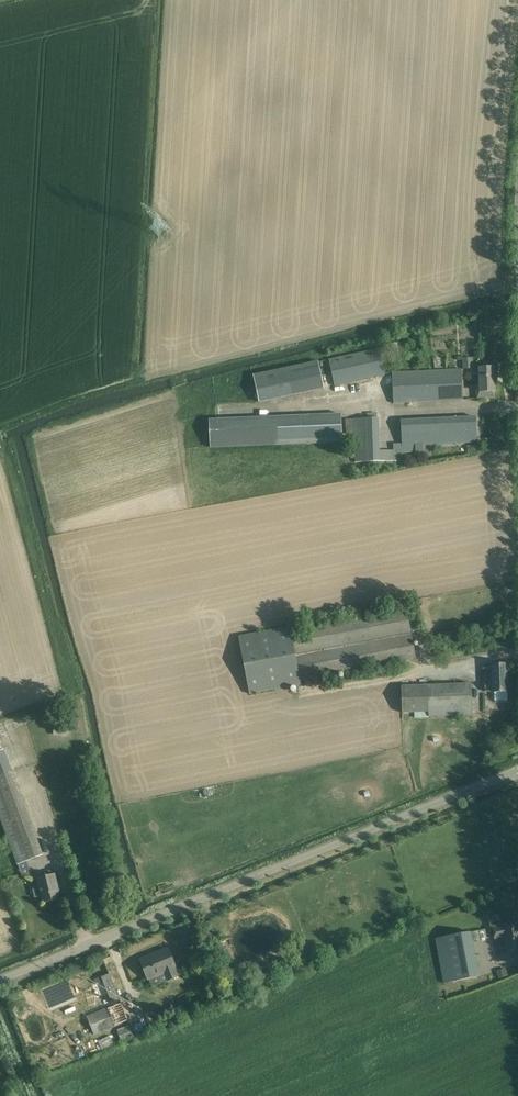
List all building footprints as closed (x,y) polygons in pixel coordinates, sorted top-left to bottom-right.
[(168,228),(158,219),(149,228),(159,238),(168,228)] [(384,375),(379,349),(328,359),(334,386),(384,375)] [(463,357),(463,368),(473,368),(473,357),(463,357)] [(324,388),(318,361),(253,375),(258,402),(324,388)] [(484,368),(479,368),(480,398),(494,398),(494,391),(495,391),(494,368),(493,368),(492,363),(484,364),(484,368)] [(462,400),(461,369),(392,372),(393,403),(451,400),(462,400)] [(342,442),(341,414),(208,420),(210,447),(342,442)] [(454,418),(455,443),(476,442),(475,417),(454,418)] [(455,443),(454,418),(401,420),(402,444),(393,444),(393,450),(379,450),(378,418),(353,419),(355,463),(397,461),(396,454),(415,453),(415,445),(455,443)] [(415,658),(406,609),(290,631),(289,627),(238,637),(249,694),(300,684),(299,681),(415,658)] [(492,674),(492,682),(484,683),(485,691),(493,691),(493,692),(507,692),(506,673),(506,664),(492,664),(492,674)] [(472,715),(471,684),(401,686),(402,713),(428,712),(429,717),(472,715)] [(54,731),(69,732),(69,722),(54,721),(54,731)] [(17,863),(43,853),(11,768),(3,748),(0,749),(0,817),(17,863)] [(39,887),(32,889),(35,898),(41,896),(43,903),(61,899),(58,888),(54,873),(36,877),(39,887)] [(354,904),(351,898),(345,901),(348,907),(354,904)] [(502,925),(502,926),(492,928),(494,939),(504,937),(507,951),(517,949),(517,922),(502,925)] [(478,977),(470,932),(435,939),(444,983),(478,977)] [(176,968),(168,948),(140,960),(148,979),(165,972),(169,980),(177,977),(174,969),(176,968)] [(508,976),(506,968),(496,971),(498,978),(508,976)] [(120,1000),(109,974),(101,977),(112,1004),(120,1000)] [(229,983),(226,991),(234,993),(237,986),(229,983)] [(128,1020),(121,1003),(87,1017),(94,1035),(128,1020)] [(133,1036),(130,1027),(117,1032),(121,1041),(133,1036)]
